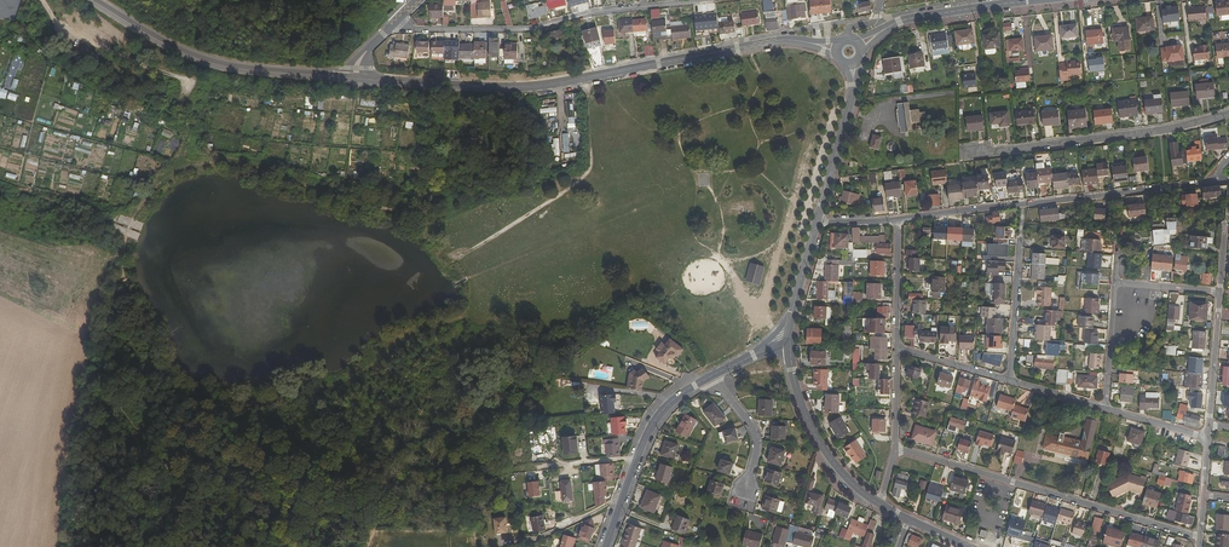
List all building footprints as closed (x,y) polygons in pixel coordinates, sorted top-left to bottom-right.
[(443,4),(443,10),(453,10),(453,7),(456,7),(456,2),(456,0),(443,0),(443,4)] [(565,5),(564,0),(548,0),(547,0),(550,9),(554,8),(565,5)] [(787,28),(787,23),(786,20),(777,21),(776,11),(775,7),(778,7),(778,4),(775,4),(775,0),(763,0),(766,31),(787,28)] [(809,0),(810,14),(830,12),(829,0),(813,0),(809,0)] [(871,10),(869,2),(872,1),(872,0),(867,0),(867,2),(858,4),(860,13),(871,10)] [(1228,15),(1228,1),(1215,2),(1217,16),(1228,15)] [(471,4),(470,19),(492,18),(490,3),(471,4)] [(545,11),(548,11),(546,3),(543,4),(544,6),(536,8),(535,4),(526,7),(530,19),(546,15),(545,11)] [(443,10),(443,4),(430,4),(430,17),(443,17),(443,15),(443,10)] [(807,4),(785,7),(786,20),(805,18),(804,11),(808,10),(807,4)] [(1163,23),(1179,21),(1178,7),(1171,7),(1170,6),(1166,6),(1166,10),(1161,10),(1163,23)] [(1191,8),(1191,7),(1187,7),(1188,21),(1206,19),(1205,6),(1191,8)] [(759,11),(742,13),(743,25),(760,23),(759,11)] [(504,15),(507,26),(512,26),(509,13),(504,15)] [(702,18),(694,18),(696,38),(709,37),(709,34),(718,33),(717,23),(716,16),(704,17),(702,18)] [(1137,32),(1154,30),(1153,17),(1136,18),(1137,32)] [(618,34),(633,32),(632,20),(632,19),(617,20),(618,34)] [(632,20),(633,32),(646,31),(645,19),(632,20)] [(652,22),(653,39),(666,38),(666,39),(671,39),(670,27),(669,20),(652,22)] [(733,21),(717,23),(718,33),(719,34),(734,32),(733,21)] [(560,25),(547,29),(550,40),(563,37),(560,25)] [(1061,38),(1078,37),(1077,25),(1060,27),(1061,38)] [(671,39),(671,40),(690,38),(689,26),(670,27),(671,39)] [(1114,42),(1118,41),(1119,51),(1131,50),(1128,27),(1112,29),(1114,42)] [(600,40),(597,28),(583,32),(585,44),(600,40)] [(1087,45),(1104,44),(1102,29),(1085,31),(1087,45)] [(957,45),(974,43),(972,30),(955,32),(957,45)] [(615,45),(614,31),(603,32),(604,46),(615,45)] [(954,46),(951,33),(930,36),(932,50),(954,46)] [(984,50),(1000,48),(999,34),(983,36),(984,50)] [(1036,52),(1053,50),(1052,35),(1034,37),(1036,52)] [(489,38),(489,57),(504,57),(504,50),(499,50),(499,38),(489,38)] [(1009,51),(1024,50),(1023,39),(1008,40),(1009,51)] [(445,54),(445,42),(431,41),(431,53),(445,54)] [(445,41),(445,42),(445,54),(444,60),(460,60),(460,58),(459,44),(459,41),(445,41)] [(429,53),(430,42),(418,42),(418,52),(429,53)] [(475,43),(475,44),(475,58),(475,64),(486,64),(486,43),(475,43)] [(1228,57),(1228,43),(1216,45),(1217,58),(1228,57)] [(391,44),(390,57),(408,59),(409,45),(396,44),(396,45),(391,44)] [(475,44),(459,44),(460,58),(475,58),(475,44)] [(504,50),(504,57),(504,62),(513,62),(513,57),(517,57),(517,44),(505,44),(504,50)] [(644,46),(645,56),(655,55),(654,45),(644,46)] [(1194,60),(1210,58),(1209,46),(1208,46),(1208,45),(1203,45),(1203,47),(1200,47),(1193,48),(1194,60)] [(1182,46),(1166,47),(1166,48),(1160,48),(1162,62),(1167,61),(1168,62),(1183,60),(1182,46)] [(1020,62),(1020,57),(1008,58),(1008,51),(1006,51),(1006,63),(1020,62)] [(910,69),(925,67),(922,53),(908,55),(910,69)] [(886,74),(901,72),(899,57),(883,60),(886,74)] [(1058,65),(1060,81),(1068,80),(1068,77),(1081,76),(1080,63),(1075,63),(1075,62),(1066,63),(1066,64),(1058,65)] [(1014,71),(1015,82),(1030,81),(1029,68),(1024,69),(1024,70),(1014,71)] [(975,73),(962,74),(963,88),(976,87),(975,73)] [(1202,98),(1215,97),(1214,83),(1195,85),(1197,101),(1203,101),(1202,98)] [(1171,107),(1190,105),(1188,92),(1170,94),(1171,107)] [(1145,114),(1163,112),(1161,95),(1153,95),(1154,100),(1144,101),(1145,114)] [(1119,117),(1138,116),(1136,100),(1118,102),(1119,117)] [(567,101),(567,128),(576,128),(576,101),(567,101)] [(899,127),(900,127),(901,133),(912,131),(911,123),(921,122),(920,118),(926,118),(925,112),(920,113),(919,109),(910,110),(908,103),(897,104),(897,110),(896,110),(899,127)] [(540,108),(541,113),(556,113),(556,104),(549,104),(549,108),(540,108)] [(1094,124),(1113,123),(1111,109),(1093,111),(1094,124)] [(1017,125),(1035,124),(1034,110),(1016,112),(1017,125)] [(1069,128),(1087,126),(1086,110),(1067,112),(1069,128)] [(991,128),(1010,126),(1008,111),(990,113),(991,128)] [(1043,126),(1059,124),(1058,111),(1041,112),(1043,126)] [(967,131),(984,129),(982,116),(965,117),(967,131)] [(161,134),(170,138),(173,133),(164,129),(161,134)] [(55,131),(53,135),(66,139),(67,135),(55,131)] [(870,148),(878,150),(882,137),(873,135),(870,148)] [(1222,138),(1217,139),(1217,135),(1205,136),(1206,149),(1212,149),(1212,151),(1223,149),(1222,138)] [(894,150),(895,148),(895,147),(895,146),(895,144),(893,143),(892,142),(890,143),(889,143),(888,145),(887,146),(887,148),(888,149),(889,150),(890,151),(892,151),(893,150),(894,150)] [(1178,142),(1170,143),(1171,153),(1170,153),(1172,167),(1183,165),(1182,158),(1187,157),(1186,152),(1179,152),(1178,142)] [(1202,158),(1201,149),(1186,151),(1186,152),(1187,157),(1187,160),(1202,158)] [(1135,172),(1148,170),(1147,157),(1133,159),(1135,172)] [(1051,168),(1044,169),(1043,162),(1037,163),(1035,163),(1036,173),(1038,184),(1052,182),(1052,175),(1051,168)] [(1098,176),(1103,176),(1103,175),(1109,175),(1108,164),(1096,165),(1097,169),(1098,176)] [(1129,181),(1127,166),(1111,168),(1113,182),(1129,181)] [(1081,171),(1083,186),(1099,184),(1098,176),(1097,169),(1081,171)] [(885,181),(892,180),(891,171),(883,172),(885,181)] [(930,174),(932,187),(946,185),(945,172),(930,174)] [(1066,174),(1068,186),(1080,184),(1078,172),(1066,173),(1066,174)] [(1005,173),(995,174),(996,187),(1007,186),(1007,182),(1005,173)] [(1025,174),(1027,188),(1038,187),(1038,184),(1036,173),(1025,174)] [(977,190),(990,189),(988,174),(976,176),(976,181),(977,190)] [(1052,182),(1053,190),(1068,188),(1068,186),(1066,174),(1052,175),(1052,182)] [(1007,186),(1008,194),(1023,192),(1022,180),(1007,182),(1007,186)] [(915,181),(905,182),(906,191),(910,191),(910,196),(917,195),(915,181)] [(977,190),(976,181),(961,183),(962,185),(963,198),(978,196),(977,190)] [(902,195),(900,182),(885,184),(887,197),(902,195)] [(963,198),(962,185),(946,187),(948,201),(963,199),(963,198)] [(1203,199),(1221,196),(1220,190),(1228,190),(1228,185),(1225,185),(1202,188),(1203,199)] [(860,195),(844,191),(842,197),(840,196),(839,200),(857,205),(860,195)] [(1197,198),(1196,193),(1185,194),(1187,207),(1196,207),(1196,198),(1197,198)] [(938,195),(925,196),(925,202),(929,202),(929,206),(939,206),(938,195)] [(873,212),(885,211),(883,198),(871,199),(872,204),(873,212)] [(1129,217),(1146,215),(1145,203),(1128,206),(1129,217)] [(1041,222),(1060,220),(1058,208),(1039,211),(1041,222)] [(1094,220),(1105,221),(1105,209),(1095,209),(1094,220)] [(987,224),(1000,222),(999,212),(993,213),(993,216),(986,217),(987,224)] [(969,229),(969,217),(963,217),(962,247),(973,247),(973,229),(969,229)] [(1177,218),(1166,218),(1167,229),(1154,231),(1155,245),(1165,244),(1164,235),(1170,234),(1170,231),(1175,231),(1176,219),(1177,218)] [(1012,227),(997,226),(997,238),(994,238),(994,244),(998,244),(1010,245),(1010,235),(1011,235),(1012,227)] [(859,237),(859,228),(852,228),(853,242),(879,243),(879,237),(859,237)] [(1209,236),(1217,237),(1218,229),(1210,228),(1209,236)] [(834,239),(835,239),(834,248),(848,248),(849,234),(834,234),(834,239)] [(1053,248),(1065,248),(1065,236),(1053,236),(1053,248)] [(1190,248),(1206,249),(1207,237),(1191,236),(1190,248)] [(1088,253),(1101,254),(1102,248),(1100,248),(1100,240),(1087,239),(1086,253),(1088,253)] [(877,253),(890,254),(890,244),(878,244),(877,253)] [(998,247),(1006,248),(1006,254),(1011,255),(1011,252),(1014,252),(1014,245),(1010,245),(998,244),(998,247)] [(906,258),(910,258),(909,272),(919,272),(920,258),(916,258),(916,250),(907,250),(906,258)] [(1033,264),(1045,265),(1046,254),(1033,253),(1033,264)] [(1087,268),(1100,269),(1101,254),(1088,253),(1087,268)] [(1188,257),(1181,256),(1181,254),(1176,254),(1175,269),(1189,270),(1190,265),(1188,265),(1188,257)] [(836,282),(838,282),(839,265),(837,265),(837,260),(827,260),(827,265),(826,265),(825,282),(828,282),(836,282)] [(960,273),(960,266),(958,266),(958,261),(952,261),(952,273),(960,273)] [(871,276),(884,276),(884,262),(871,262),(871,276)] [(999,271),(1006,271),(1006,262),(989,262),(989,276),(999,276),(999,271)] [(749,263),(746,283),(761,285),(765,265),(749,263)] [(1032,279),(1044,280),(1045,265),(1033,264),(1032,279)] [(1081,290),(1098,291),(1100,275),(1082,273),(1081,290)] [(932,292),(944,293),(945,277),(932,277),(932,292)] [(818,299),(828,299),(828,282),(825,282),(818,281),(818,299)] [(881,300),(881,295),(881,284),(867,284),(867,295),(875,295),(874,300),(881,300)] [(990,295),(994,295),(994,304),(1004,304),(1005,285),(991,284),(990,295)] [(1040,294),(1051,295),(1052,288),(1037,286),(1036,292),(1038,292),(1038,294),(1040,294)] [(1051,295),(1040,294),(1039,305),(1051,306),(1051,295)] [(1085,313),(1099,314),(1099,309),(1099,299),(1086,298),(1085,313)] [(926,301),(913,300),(913,314),(914,314),(925,315),(926,301)] [(1189,319),(1206,321),(1208,304),(1191,302),(1190,305),(1188,305),(1188,312),(1190,312),(1189,319)] [(878,314),(877,314),(877,318),(885,318),(890,318),(890,303),(883,303),(883,307),(878,307),(878,314)] [(1173,323),(1174,307),(1168,306),(1166,325),(1178,326),(1178,323),(1173,323)] [(814,318),(826,318),(826,307),(815,307),(814,318)] [(988,318),(995,318),(996,308),(982,307),(981,317),(988,318)] [(1057,326),(1058,317),(1064,317),(1064,311),(1047,310),(1046,320),(1037,319),(1037,325),(1051,326),(1057,326)] [(1079,328),(1093,329),(1094,318),(1079,317),(1079,328)] [(870,318),(869,333),(883,334),(883,327),(885,327),(885,318),(877,318),(870,318)] [(1001,324),(1003,324),(1003,319),(995,318),(988,318),(987,332),(1001,333),(1001,324)] [(906,325),(905,338),(914,339),(914,325),(906,325)] [(1048,341),(1050,341),(1051,326),(1037,325),(1036,340),(1048,341)] [(852,326),(843,326),(843,330),(840,330),(839,337),(840,337),(840,341),(851,342),(852,326)] [(941,343),(949,343),(949,341),(956,341),(956,328),(941,328),(941,343)] [(807,343),(821,343),(821,329),(808,329),(807,343)] [(1203,350),(1205,350),(1206,332),(1193,331),(1192,351),(1203,352),(1203,350)] [(937,343),(937,332),(920,332),(920,342),(937,343)] [(1084,343),(1098,344),(1099,333),(1085,332),(1084,343)] [(960,336),(959,349),(974,349),(975,337),(960,336)] [(987,348),(1002,349),(1003,344),(1001,344),(1001,337),(987,336),(987,348)] [(875,360),(886,360),(887,337),(876,337),(875,360)] [(685,350),(670,340),(666,346),(662,342),(657,351),(660,353),(656,358),(667,366),(671,361),(672,361),(676,357),(679,358),(685,350)] [(1059,350),(1065,350),(1065,342),(1062,342),(1050,341),(1048,341),(1047,356),(1054,356),(1057,356),(1058,357),(1059,350)] [(953,352),(953,344),(940,344),(940,353),(953,352)] [(1166,354),(1175,356),(1176,347),(1167,346),(1166,354)] [(814,364),(827,365),(828,352),(815,351),(814,364)] [(959,362),(967,362),(967,352),(959,352),(959,362)] [(981,361),(1000,367),(1004,355),(984,353),(981,361)] [(1099,369),(1100,354),(1090,353),(1089,368),(1099,369)] [(1037,358),(1035,358),(1035,368),(1053,369),(1054,356),(1047,356),(1037,355),(1037,358)] [(1192,373),(1202,374),(1203,358),(1190,357),(1188,372),(1192,373)] [(880,364),(866,364),(866,370),(870,370),(870,379),(878,379),(880,379),(880,364)] [(907,376),(919,380),(922,369),(910,366),(907,376)] [(814,369),(814,375),(815,376),(814,385),(818,386),(818,390),(827,391),(828,370),(814,369)] [(1065,384),(1065,392),(1072,394),(1073,371),(1073,370),(1056,369),(1056,384),(1065,384)] [(642,380),(644,383),(651,378),(644,370),(642,371),(647,377),(642,380)] [(1134,371),(1120,370),(1119,383),(1133,384),(1134,371)] [(635,371),(629,375),(627,389),(630,390),(633,378),(638,374),(635,371)] [(642,371),(638,374),(633,378),(630,390),(643,392),(644,383),(642,380),(647,377),(642,371)] [(937,384),(950,388),(954,377),(940,373),(937,384)] [(1202,374),(1192,373),(1191,384),(1189,383),(1189,388),(1201,389),(1203,374),(1202,374)] [(1078,387),(1097,388),(1097,377),(1079,376),(1078,387)] [(958,385),(956,392),(962,394),(964,389),(968,390),(971,381),(961,377),(959,385),(958,385)] [(975,397),(986,400),(990,387),(979,384),(980,380),(975,378),(970,395),(975,397)] [(880,379),(878,379),(878,394),(890,394),(890,379),(880,379)] [(1120,401),(1133,402),(1134,389),(1122,387),(1120,401)] [(616,414),(615,402),(617,402),(616,395),(602,397),(604,415),(616,414)] [(825,413),(839,413),(840,395),(826,395),(825,413)] [(1001,395),(997,407),(1013,411),(1015,405),(1016,399),(1001,395)] [(1139,408),(1145,409),(1146,407),(1158,408),(1158,398),(1139,398),(1139,408)] [(913,414),(925,417),(930,402),(917,399),(913,414)] [(759,415),(772,415),(773,400),(759,400),(759,415)] [(704,412),(715,426),(725,418),(714,403),(704,412)] [(1013,411),(1011,417),(1026,421),(1029,409),(1015,405),(1013,411)] [(1173,420),(1174,411),(1163,410),(1162,420),(1173,420)] [(1177,418),(1198,424),(1200,417),(1185,413),(1186,411),(1179,410),(1177,418)] [(697,421),(697,420),(686,414),(676,431),(687,437),(693,427),(695,428),(698,422),(697,421)] [(828,422),(838,438),(848,432),(838,416),(828,422)] [(623,417),(610,418),(612,435),(624,434),(624,426),(626,425),(625,419),(623,419),(623,417)] [(949,425),(963,429),(966,422),(951,417),(949,425)] [(1082,439),(1066,436),(1067,433),(1062,432),(1060,437),(1046,433),(1043,448),(1088,459),(1098,420),(1087,417),(1082,439)] [(873,431),(886,431),(886,420),(873,420),(873,431)] [(772,438),(786,439),(786,427),(772,426),(772,438)] [(912,439),(933,445),(937,432),(916,426),(912,439)] [(726,442),(738,439),(735,428),(719,432),(720,439),(725,437),(726,442)] [(1145,432),(1132,428),(1128,441),(1141,445),(1145,432)] [(982,444),(991,447),(994,435),(980,431),(976,444),(982,446),(982,444)] [(1005,452),(1012,454),(1016,441),(1002,437),(997,452),(1004,454),(1005,452)] [(575,438),(562,439),(564,455),(577,454),(575,438)] [(620,455),(618,438),(606,440),(606,445),(603,445),(605,457),(620,455)] [(851,454),(854,459),(855,458),(858,461),(867,454),(855,439),(844,448),(847,452),(849,451),(851,454)] [(969,452),(972,442),(961,439),(958,449),(969,452)] [(662,455),(678,460),(680,454),(676,453),(679,445),(666,441),(662,455)] [(1221,458),(1228,459),(1228,451),(1225,451),(1225,447),(1219,446),(1218,459),(1221,459),(1221,458)] [(768,461),(781,465),(785,451),(772,447),(768,461)] [(1175,464),(1187,467),(1192,452),(1179,449),(1175,464)] [(1106,465),(1110,453),(1099,450),(1095,462),(1106,465)] [(1017,451),(1014,462),(1021,464),(1024,453),(1017,451)] [(718,470),(730,474),(733,464),(722,460),(718,470)] [(601,477),(602,476),(603,481),(604,481),(612,480),(611,475),(613,475),(612,463),(599,464),(601,477)] [(661,464),(657,479),(669,483),(673,468),(661,464)] [(1160,467),(1158,465),(1155,464),(1152,473),(1165,477),(1166,474),(1158,471),(1160,467)] [(765,481),(778,485),(782,473),(768,469),(765,481)] [(1178,480),(1192,484),(1194,476),(1184,472),(1180,474),(1178,480)] [(1152,473),(1149,484),(1163,488),(1167,477),(1165,477),(1152,473)] [(902,488),(906,489),(909,476),(899,474),(893,495),(900,497),(902,488)] [(1142,494),(1147,477),(1141,476),(1141,478),(1128,474),(1107,484),(1113,498),(1129,490),(1142,494)] [(950,490),(966,494),(969,482),(954,477),(950,490)] [(812,493),(815,480),(809,478),(804,500),(803,502),(821,508),(824,497),(812,493)] [(708,492),(721,496),(724,485),(711,480),(708,492)] [(560,492),(554,492),(554,502),(571,502),(569,481),(560,481),(560,492)] [(596,502),(604,501),(604,496),(606,496),(604,481),(603,481),(593,482),(596,502)] [(540,482),(529,483),(529,497),(541,497),(540,482)] [(928,488),(925,497),(940,502),(941,498),(943,493),(928,488)] [(1147,489),(1143,504),(1157,508),(1158,506),(1162,493),(1147,489)] [(641,507),(654,513),(661,496),(648,490),(641,507)] [(763,508),(776,512),(780,500),(766,496),(763,508)] [(1179,498),(1176,510),(1188,513),(1192,501),(1191,501),(1191,500),(1180,497),(1180,498),(1179,498)] [(825,510),(829,512),(828,516),(834,518),(835,514),(840,503),(829,499),(825,510)] [(1043,517),(1046,504),(1032,500),(1029,512),(1043,517)] [(851,510),(850,507),(840,503),(835,514),(848,518),(851,510)] [(943,519),(960,524),(964,511),(947,505),(945,511),(943,510),(942,512),(944,513),(943,519)] [(1057,520),(1060,511),(1048,507),(1044,521),(1056,524),(1057,520)] [(1072,524),(1075,513),(1061,509),(1060,511),(1057,520),(1072,524)] [(1195,516),(1178,511),(1175,521),(1192,525),(1195,516)] [(530,517),(533,534),(546,531),(543,515),(530,517)] [(672,529),(685,534),(690,520),(677,515),(672,529)] [(1228,531),(1228,516),(1217,515),(1216,530),(1218,530),(1228,531)] [(1007,532),(1007,535),(1021,539),(1022,535),(1026,522),(1012,518),(1007,532)] [(1101,529),(1104,519),(1098,518),(1095,527),(1101,529)] [(508,534),(506,519),(494,520),(496,536),(508,534)] [(859,535),(864,524),(852,519),(848,530),(859,535)] [(581,524),(583,528),(592,531),(593,527),(589,520),(581,524)] [(1083,536),(1087,525),(1076,521),(1072,533),(1083,536)] [(638,528),(633,527),(631,524),(627,523),(626,528),(625,531),(623,531),(622,535),(635,539),(638,528)] [(807,546),(811,546),(814,537),(797,532),(799,527),(797,526),(790,524),(788,530),(778,527),(774,542),(785,545),(786,541),(807,546)] [(869,526),(864,524),(859,535),(865,537),(867,529),(869,526)] [(1118,546),(1121,546),(1125,533),(1108,527),(1103,543),(1118,546)] [(583,530),(580,529),(576,541),(587,546),(593,531),(592,531),(583,528),(583,530)] [(848,530),(843,528),(839,539),(844,541),(848,530)] [(753,546),(760,546),(763,535),(746,531),(743,544),(753,546)] [(864,545),(862,544),(861,546),(871,546),(869,546),(873,534),(868,532),(864,545)] [(912,535),(913,534),(909,532),(904,542),(915,546),(919,546),(923,540),(912,535)] [(1131,532),(1126,546),(1142,546),(1145,536),(1131,532)] [(1228,535),(1217,534),(1216,546),(1228,546),(1228,535)] [(621,544),(620,546),(633,546),(635,539),(622,535),(620,540),(622,540),(621,544)] [(1159,541),(1145,536),(1142,546),(1157,546),(1159,541)] [(1068,538),(1064,537),(1062,543),(1052,539),(1051,543),(1065,546),(1068,538)]
